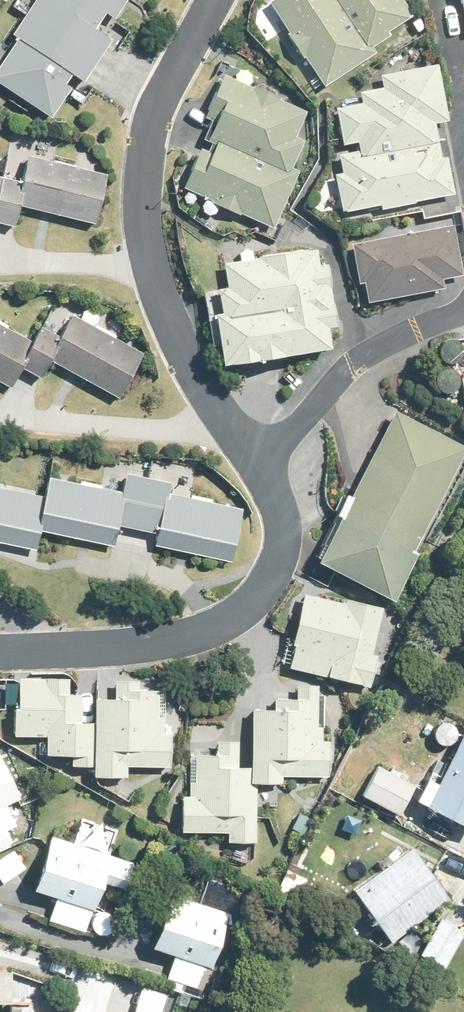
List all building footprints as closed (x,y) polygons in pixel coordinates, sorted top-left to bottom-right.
[(14,40),(20,44),(0,73),(0,86),(53,122),(73,92),(68,89),(74,80),(85,87),(114,44),(98,33),(108,18),(117,24),(129,5),(123,0),(41,0),(14,40)] [(290,36),(289,37),(304,62),(306,60),(326,90),(374,59),(336,0),(278,0),(270,5),(290,36)] [(374,59),(377,57),(374,52),(391,41),(389,37),(414,19),(401,0),(336,0),(374,59)] [(360,146),(362,155),(341,159),(342,165),(442,147),(438,129),(452,126),(441,69),(382,80),(384,91),(363,95),(365,107),(338,112),(345,148),(360,146)] [(226,78),(207,121),(214,124),(206,143),(214,147),(298,184),(302,175),(294,172),(306,145),(298,142),(309,117),(282,104),(283,101),(257,90),(257,91),(226,78)] [(203,152),(186,191),(215,205),(215,207),(243,219),(244,218),(276,232),(298,184),(214,147),(211,155),(203,152)] [(344,177),(336,178),(343,216),(381,210),(383,214),(418,208),(417,206),(457,199),(450,162),(444,163),(442,147),(342,165),(344,177)] [(56,156),(33,150),(31,158),(25,184),(5,179),(0,197),(0,226),(17,230),(22,208),(97,227),(109,177),(54,164),(56,156)] [(353,249),(360,289),(366,287),(370,307),(446,294),(444,285),(463,281),(463,278),(456,231),(353,249)] [(228,271),(231,295),(222,296),(222,300),(208,302),(215,353),(223,352),(226,371),(335,356),(332,335),(342,334),(333,273),(323,274),(320,257),(262,265),(263,266),(228,271)] [(27,364),(23,372),(42,383),(52,365),(119,402),(144,357),(96,331),(100,325),(78,313),(75,320),(73,319),(61,340),(42,330),(33,346),(24,362),(27,364)] [(33,346),(0,328),(0,385),(12,392),(23,372),(27,364),(24,362),(33,346)] [(398,414),(322,572),(396,607),(420,557),(416,555),(463,458),(463,447),(398,414)] [(43,530),(42,536),(115,551),(120,530),(138,535),(149,482),(127,477),(123,497),(120,496),(121,491),(104,487),(102,493),(50,482),(40,529),(43,530)] [(159,539),(156,551),(234,567),(245,514),(192,503),(196,489),(172,484),(171,486),(149,482),(138,535),(159,539)] [(0,491),(0,548),(38,556),(42,536),(43,530),(40,529),(39,528),(44,501),(0,491)] [(296,648),(290,672),(372,690),(379,657),(374,656),(384,611),(348,603),(347,607),(305,597),(293,648),(296,648)] [(84,699),(71,699),(72,683),(21,682),(20,712),(16,712),(16,741),(48,741),(47,759),(73,760),(73,771),(96,771),(96,727),(84,727),(84,699)] [(167,738),(167,694),(141,694),(141,686),(117,685),(117,704),(97,703),(96,727),(96,771),(96,781),(129,781),(130,771),(174,771),(174,737),(167,738)] [(259,787),(284,787),(284,780),(331,781),(332,745),(324,744),(325,699),(320,698),(320,688),(298,688),(298,702),(276,701),(276,712),(255,711),(253,770),(253,787),(259,787)] [(230,837),(230,845),(258,846),(259,787),(253,787),(253,770),(238,769),(239,746),(219,745),(219,759),(192,758),(190,800),(184,799),(183,835),(230,837)] [(463,832),(463,748),(440,792),(431,786),(419,808),(463,832)] [(12,851),(4,836),(17,830),(8,810),(22,803),(0,758),(0,857),(12,851)] [(364,798),(402,819),(418,789),(381,768),(364,798)] [(304,834),(311,822),(302,816),(295,828),(304,834)] [(113,860),(120,837),(84,825),(76,849),(53,841),(35,896),(59,903),(51,926),(87,938),(94,915),(95,915),(108,878),(130,885),(136,867),(113,860)] [(451,906),(414,854),(355,897),(393,948),(451,906)] [(290,872),(277,898),(298,907),(310,882),(290,872)] [(155,953),(177,961),(169,983),(204,995),(231,917),(173,898),(155,953)] [(422,959),(447,972),(463,941),(463,935),(442,923),(422,959)] [(41,994),(11,994),(11,978),(0,977),(0,1010),(10,1010),(10,1011),(41,1011),(41,994)]
